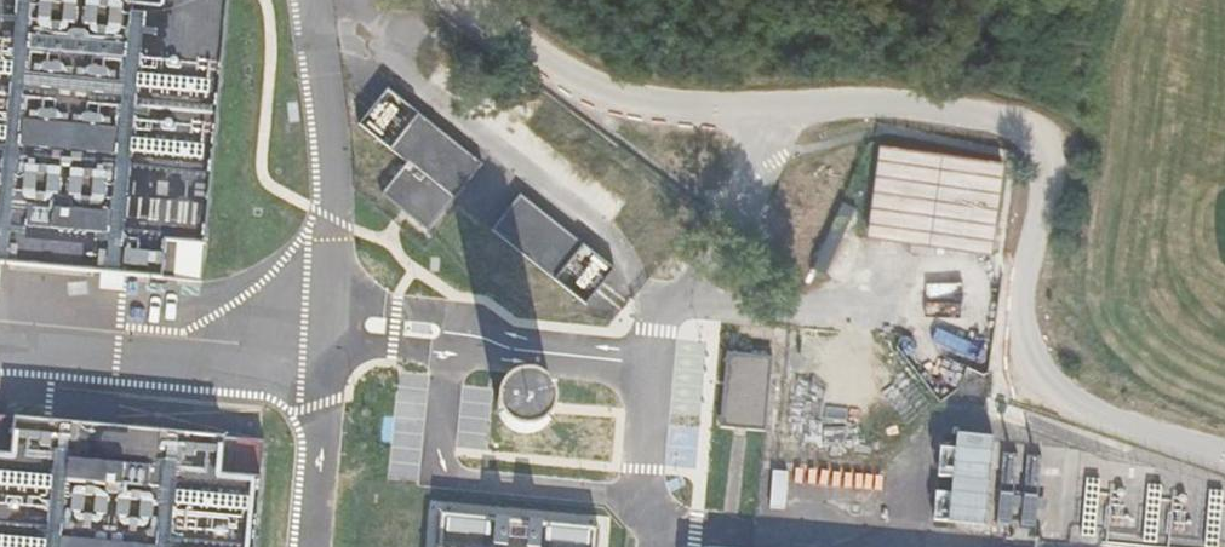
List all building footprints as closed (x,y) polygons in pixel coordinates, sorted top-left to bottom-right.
[(131,266),(131,271),(205,277),(228,0),(0,0),(0,255),(131,266)] [(477,161),(382,86),(353,122),(401,160),(376,192),(423,230),(477,161)] [(1001,159),(879,142),(866,235),(988,253),(1001,159)] [(614,270),(519,194),(490,231),(585,306),(614,270)] [(815,267),(825,269),(854,209),(838,201),(807,266),(815,268),(815,267)] [(1008,228),(1000,227),(996,254),(1004,256),(1008,228)] [(773,355),(728,351),(720,426),(765,430),(773,355)] [(532,377),(528,376),(520,376),(512,379),(506,383),(501,389),(497,397),(496,405),(497,412),(501,420),(506,426),(512,430),(520,433),(528,433),(536,431),(543,427),(548,421),(552,414),(554,407),(553,399),(550,391),(546,385),(539,380),(532,377)] [(290,422),(203,414),(203,419),(64,406),(65,401),(0,395),(0,546),(278,546),(290,422)] [(983,519),(991,445),(956,442),(949,516),(983,519)] [(1015,521),(1022,448),(1007,446),(1000,520),(1015,521)] [(1040,524),(1047,450),(1033,449),(1026,522),(1040,524)] [(946,485),(892,481),(889,513),(943,519),(946,485)] [(595,530),(443,514),(439,546),(594,546),(595,530)]
